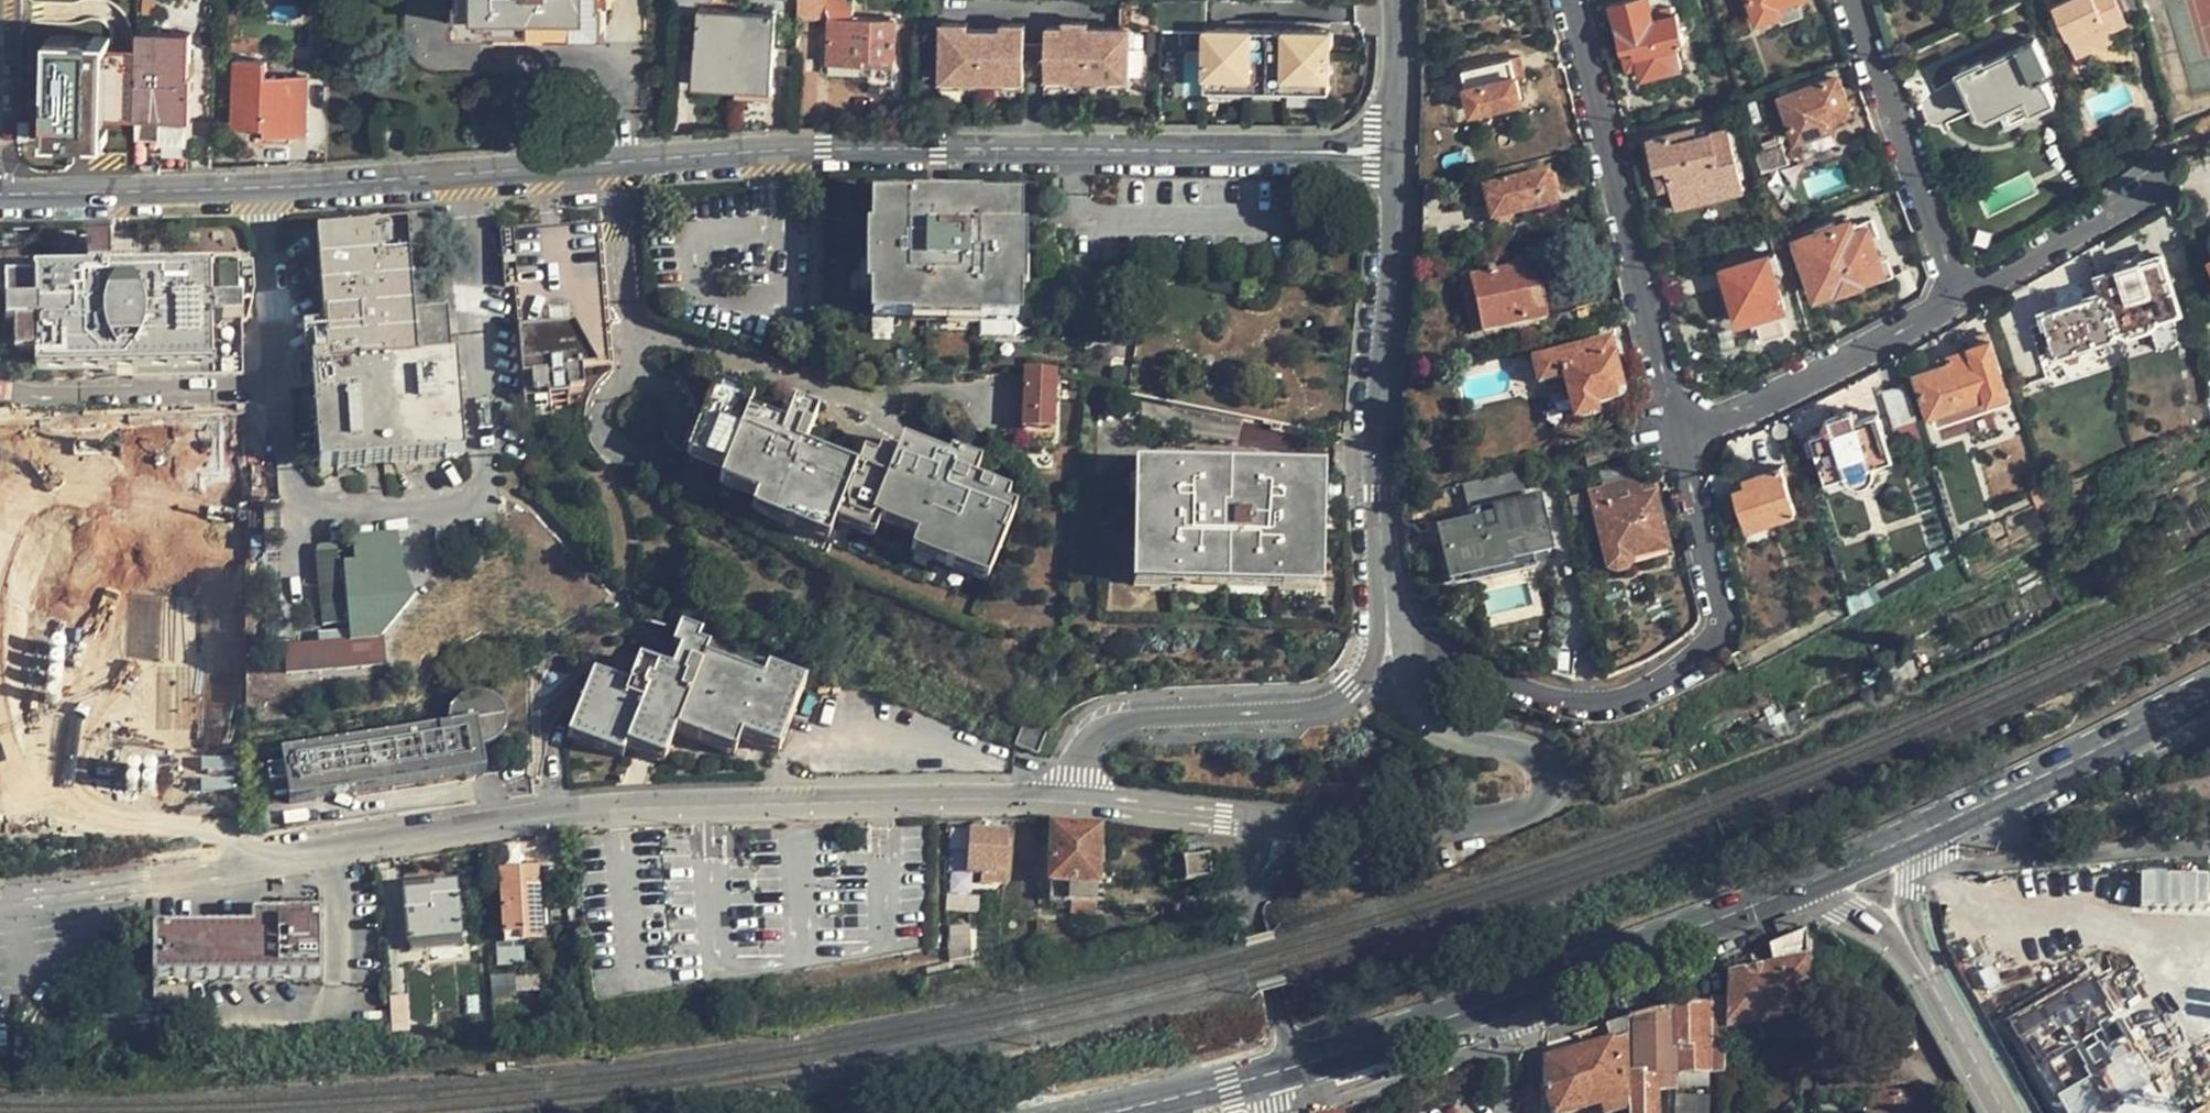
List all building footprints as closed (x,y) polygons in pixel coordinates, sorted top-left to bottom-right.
[(44,0),(24,0),(24,22),(44,23),(44,0)] [(94,0),(50,0),(51,10),(94,11),(94,0)] [(121,0),(98,0),(98,10),(121,11),(121,0)] [(462,25),(494,26),(495,22),(576,21),(577,27),(606,27),(607,0),(462,0),(462,25)] [(711,0),(677,0),(676,13),(696,13),(698,4),(711,5),(711,0)] [(828,0),(799,0),(798,15),(817,16),(818,4),(828,4),(828,0)] [(1121,26),(1132,26),(1162,27),(1162,0),(1121,0),(1121,26)] [(1208,0),(1162,0),(1162,27),(1207,27),(1208,0)] [(1621,47),(1632,44),(1637,67),(1641,74),(1682,67),(1677,44),(1685,43),(1678,12),(1653,16),(1649,0),(1620,0),(1610,2),(1621,47)] [(1758,20),(1780,13),(1782,20),(1802,13),(1798,0),(1751,0),(1758,20)] [(2062,12),(2067,26),(2076,46),(2113,30),(2129,22),(2127,15),(2145,6),(2143,0),(2061,0),(2056,2),(2062,12)] [(696,84),(734,87),(739,11),(701,8),(696,84)] [(775,13),(739,11),(734,87),(771,90),(775,13)] [(2056,32),(2067,26),(2062,12),(2050,17),(2056,32)] [(894,57),(895,19),(830,17),(829,61),(859,62),(861,57),(894,57)] [(1132,26),(1121,26),(1107,25),(1107,30),(1096,30),(1096,25),(1088,25),(1088,20),(1072,20),(1072,25),(1064,25),(1047,25),(1047,40),(1047,68),(1047,76),(1068,76),(1109,77),(1131,77),(1132,26)] [(1332,27),(1332,20),(1226,20),(1226,27),(1323,27),(1323,38),(1332,38),(1332,40),(1335,40),(1335,27),(1332,27)] [(960,22),(942,22),(941,79),(963,79),(1003,79),(1024,79),(1025,68),(1025,40),(1025,22),(1010,22),(1009,30),(1001,30),(968,29),(960,29),(960,22)] [(194,152),(194,27),(141,27),(140,136),(166,136),(166,152),(194,152)] [(1332,40),(1332,38),(1323,38),(1323,27),(1226,27),(1207,27),(1207,88),(1332,88),(1332,40)] [(100,39),(99,31),(64,30),(62,91),(90,93),(91,89),(113,89),(114,39),(100,39)] [(2116,38),(2113,30),(2076,46),(2081,55),(2116,38)] [(2028,94),(2034,106),(2056,96),(2045,74),(2052,69),(2037,37),(2021,43),(2023,47),(1984,65),(1982,62),(1964,70),(1983,109),(1989,111),(2007,102),(2028,94)] [(1042,68),(1042,40),(1025,40),(1025,68),(1042,68)] [(1627,69),(1637,67),(1632,44),(1621,47),(1627,69)] [(1526,73),(1522,53),(1466,66),(1470,83),(1467,84),(1473,110),(1525,98),(1519,76),(1526,73)] [(266,75),(266,61),(236,60),(233,124),(255,124),(254,132),(305,134),(307,78),(266,75)] [(1818,123),(1834,117),(1851,111),(1838,75),(1783,94),(1799,138),(1820,131),(1818,123)] [(1068,76),(1047,76),(1046,84),(1069,85),(1068,76)] [(1131,85),(1131,77),(1109,77),(1109,85),(1131,85)] [(963,87),(963,79),(941,79),(941,87),(963,87)] [(1025,87),(1024,79),(1003,79),(1003,87),(1025,87)] [(2028,94),(2007,102),(2014,116),(2034,106),(2028,94)] [(1836,125),(1834,117),(1818,123),(1820,131),(1836,125)] [(1648,135),(1655,165),(1668,162),(1673,184),(1678,205),(1742,189),(1727,127),(1696,134),(1694,125),(1648,135)] [(1786,143),(1759,152),(1765,172),(1792,165),(1786,143)] [(1661,187),(1673,184),(1668,162),(1655,165),(1661,187)] [(1545,177),(1544,174),(1485,187),(1491,218),(1498,217),(1498,221),(1508,220),(1512,213),(1553,203),(1552,195),(1557,191),(1553,177),(1545,177)] [(978,203),(978,199),(910,197),(910,203),(871,202),(871,232),(865,232),(865,290),(870,290),(870,319),(909,319),(909,324),(977,325),(978,320),(1016,320),(1017,292),(1023,293),(1024,231),(1018,230),(1018,204),(978,203)] [(1819,225),(1820,232),(1799,238),(1818,294),(1836,287),(1838,290),(1865,281),(1863,275),(1883,269),(1868,228),(1855,232),(1851,221),(1837,225),(1835,220),(1819,225)] [(598,222),(500,229),(504,287),(514,288),(521,373),(525,372),(521,327),(571,323),(590,367),(608,366),(601,270),(598,222)] [(462,457),(455,360),(450,360),(446,309),(409,311),(406,230),(317,236),(326,363),(311,365),(318,467),(462,457)] [(1779,249),(1788,247),(1784,232),(1774,235),(1779,249)] [(110,242),(87,242),(87,269),(110,269),(110,242)] [(2183,306),(2164,252),(2103,274),(2108,290),(2120,321),(2123,320),(2159,307),(2162,314),(2183,306)] [(1789,310),(1772,253),(1723,266),(1739,323),(1757,317),(1764,339),(1785,332),(1780,312),(1789,310)] [(216,262),(217,296),(243,295),(242,261),(216,262)] [(1549,318),(1537,264),(1470,279),(1482,332),(1549,318)] [(36,371),(112,370),(209,369),(208,321),(241,321),(241,302),(207,302),(208,268),(113,269),(110,269),(87,269),(35,270),(35,273),(35,305),(6,305),(5,324),(36,324),(36,371)] [(35,273),(5,273),(6,305),(35,305),(35,273)] [(1252,303),(1256,281),(1244,280),(1240,299),(1252,303)] [(2062,354),(2124,332),(2120,321),(2108,290),(2090,296),(2066,305),(2047,312),(2050,320),(2036,325),(2046,353),(2060,348),(2062,354)] [(2066,305),(2090,296),(2087,290),(2083,290),(2067,295),(2064,299),(2066,305)] [(2155,323),(2162,314),(2159,307),(2123,320),(2126,327),(2132,331),(2155,323)] [(525,372),(531,371),(546,371),(565,370),(579,368),(590,367),(571,323),(521,327),(525,372)] [(1986,397),(1988,402),(2010,395),(1988,331),(1967,338),(1969,346),(1949,354),(1951,359),(1915,371),(1930,414),(1934,413),(1986,397)] [(1611,342),(1537,360),(1542,383),(1546,382),(1557,427),(1580,421),(1579,418),(1600,413),(1598,405),(1621,400),(1624,394),(1611,342)] [(579,388),(579,368),(565,370),(567,388),(579,388)] [(547,390),(547,397),(567,395),(567,388),(565,370),(546,371),(547,390)] [(1024,370),(1021,431),(1053,433),(1055,371),(1024,370)] [(532,391),(547,390),(546,371),(531,371),(532,391)] [(1899,425),(1918,418),(1906,381),(1886,388),(1899,425)] [(752,403),(714,387),(696,434),(689,452),(687,457),(724,473),(719,487),(757,503),(752,514),(825,545),(833,525),(839,510),(854,472),(802,451),(817,415),(790,403),(780,429),(748,416),(752,403)] [(567,415),(567,395),(547,397),(548,416),(567,415)] [(1990,410),(1988,402),(1986,397),(1934,413),(1937,426),(1990,410)] [(1824,430),(1813,433),(1826,476),(1844,471),(1850,477),(1858,481),(1865,480),(1871,475),(1874,467),(1874,461),(1891,456),(1878,412),(1856,419),(1852,409),(1827,416),(1823,423),(1824,430)] [(1021,431),(1021,443),(1052,444),(1053,433),(1021,431)] [(880,455),(877,461),(902,472),(909,457),(943,471),(947,462),(905,444),(896,462),(880,455)] [(879,527),(915,540),(990,572),(1013,514),(1007,511),(1010,503),(971,485),(979,468),(951,456),(947,462),(943,471),(909,457),(902,472),(877,461),(861,455),(854,472),(839,510),(879,527)] [(1794,511),(1780,464),(1745,475),(1748,484),(1736,488),(1748,525),(1794,511)] [(1641,496),(1633,467),(1603,474),(1607,490),(1591,494),(1608,568),(1616,574),(1626,571),(1632,565),(1632,560),(1671,549),(1657,493),(1641,496)] [(76,476),(75,468),(54,469),(55,498),(64,498),(66,530),(137,528),(135,474),(76,476)] [(1314,585),(1315,481),(1141,477),(1139,580),(1314,585)] [(1484,534),(1482,521),(1440,531),(1451,581),(1512,567),(1511,562),(1552,552),(1539,499),(1496,510),(1501,530),(1484,534)] [(872,541),(879,527),(839,510),(833,525),(872,541)] [(397,534),(357,538),(367,672),(385,670),(384,644),(380,643),(413,600),(400,563),(397,534)] [(284,648),(284,673),(285,679),(367,672),(357,538),(342,540),(348,644),(284,648)] [(984,587),(990,572),(915,540),(909,556),(984,587)] [(638,661),(627,685),(594,673),(570,730),(623,752),(628,743),(664,758),(677,729),(733,751),(742,734),(775,748),(804,685),(767,670),(762,681),(704,659),(708,650),(696,646),(700,637),(681,629),(672,648),(679,651),(670,673),(638,661)] [(275,674),(284,673),(284,648),(274,649),(275,674)] [(447,728),(268,756),(270,769),(268,769),(271,787),(273,787),(275,800),(290,798),(291,807),(317,803),(333,781),(436,765),(457,781),(483,777),(480,753),(486,751),(494,746),(500,739),(504,731),(504,719),(503,713),(500,707),(492,700),(482,695),(473,695),(465,696),(456,702),(452,706),(447,716),(446,720),(447,728)] [(1047,729),(1025,721),(1016,744),(1037,753),(1047,729)] [(217,745),(185,747),(187,771),(218,769),(217,745)] [(317,803),(457,781),(436,765),(333,781),(317,803)] [(1071,910),(1085,910),(1089,909),(1091,902),(1099,902),(1100,826),(1052,825),(1050,900),(1070,901),(1071,910)] [(1002,885),(1005,834),(972,830),(968,875),(987,876),(987,884),(1002,885)] [(1208,855),(1184,859),(1187,883),(1211,878),(1208,855)] [(541,942),(537,870),(499,872),(503,936),(518,936),(519,944),(541,942)] [(458,940),(455,883),(401,887),(406,943),(458,940)] [(153,979),(321,976),(319,910),(281,911),(281,913),(250,916),(250,925),(158,926),(159,934),(153,934),(151,934),(153,979)] [(1047,936),(1048,921),(1039,921),(1039,923),(1037,924),(1036,936),(1047,936)] [(951,925),(953,937),(961,936),(968,935),(969,935),(972,935),(970,923),(951,925)] [(1723,1029),(1801,1013),(1804,954),(1803,933),(1766,947),(1770,964),(1725,974),(1725,989),(1723,1022),(1723,1029)] [(953,937),(950,938),(952,957),(970,955),(969,935),(968,935),(961,936),(953,937)] [(2008,1019),(2060,1112),(2186,1112),(2098,966),(2008,1019)] [(504,1000),(503,1009),(560,1004),(562,1004),(560,978),(533,980),(533,995),(504,1000)] [(1711,1003),(1675,1004),(1674,1074),(1721,1074),(1723,1029),(1723,1022),(1712,1022),(1711,1003)] [(503,1009),(502,1009),(503,1023),(544,1020),(543,1016),(561,1015),(560,1004),(503,1009)] [(1658,1090),(1659,1075),(1674,1074),(1675,1004),(1626,1019),(1626,1036),(1627,1095),(1627,1112),(1658,1112),(1658,1090)] [(1626,1036),(1573,1051),(1543,1061),(1541,1093),(1546,1112),(1566,1112),(1627,1095),(1626,1036)] [(1658,1090),(1674,1090),(1674,1074),(1659,1075),(1658,1090)] [(1674,1089),(1674,1112),(1711,1112),(1711,1110),(1721,1110),(1720,1088),(1674,1089)] [(1880,1112),(1913,1112),(1913,1095),(1881,1095),(1880,1112)] [(2188,1112),(2209,1112),(2209,1101),(2188,1112)]
